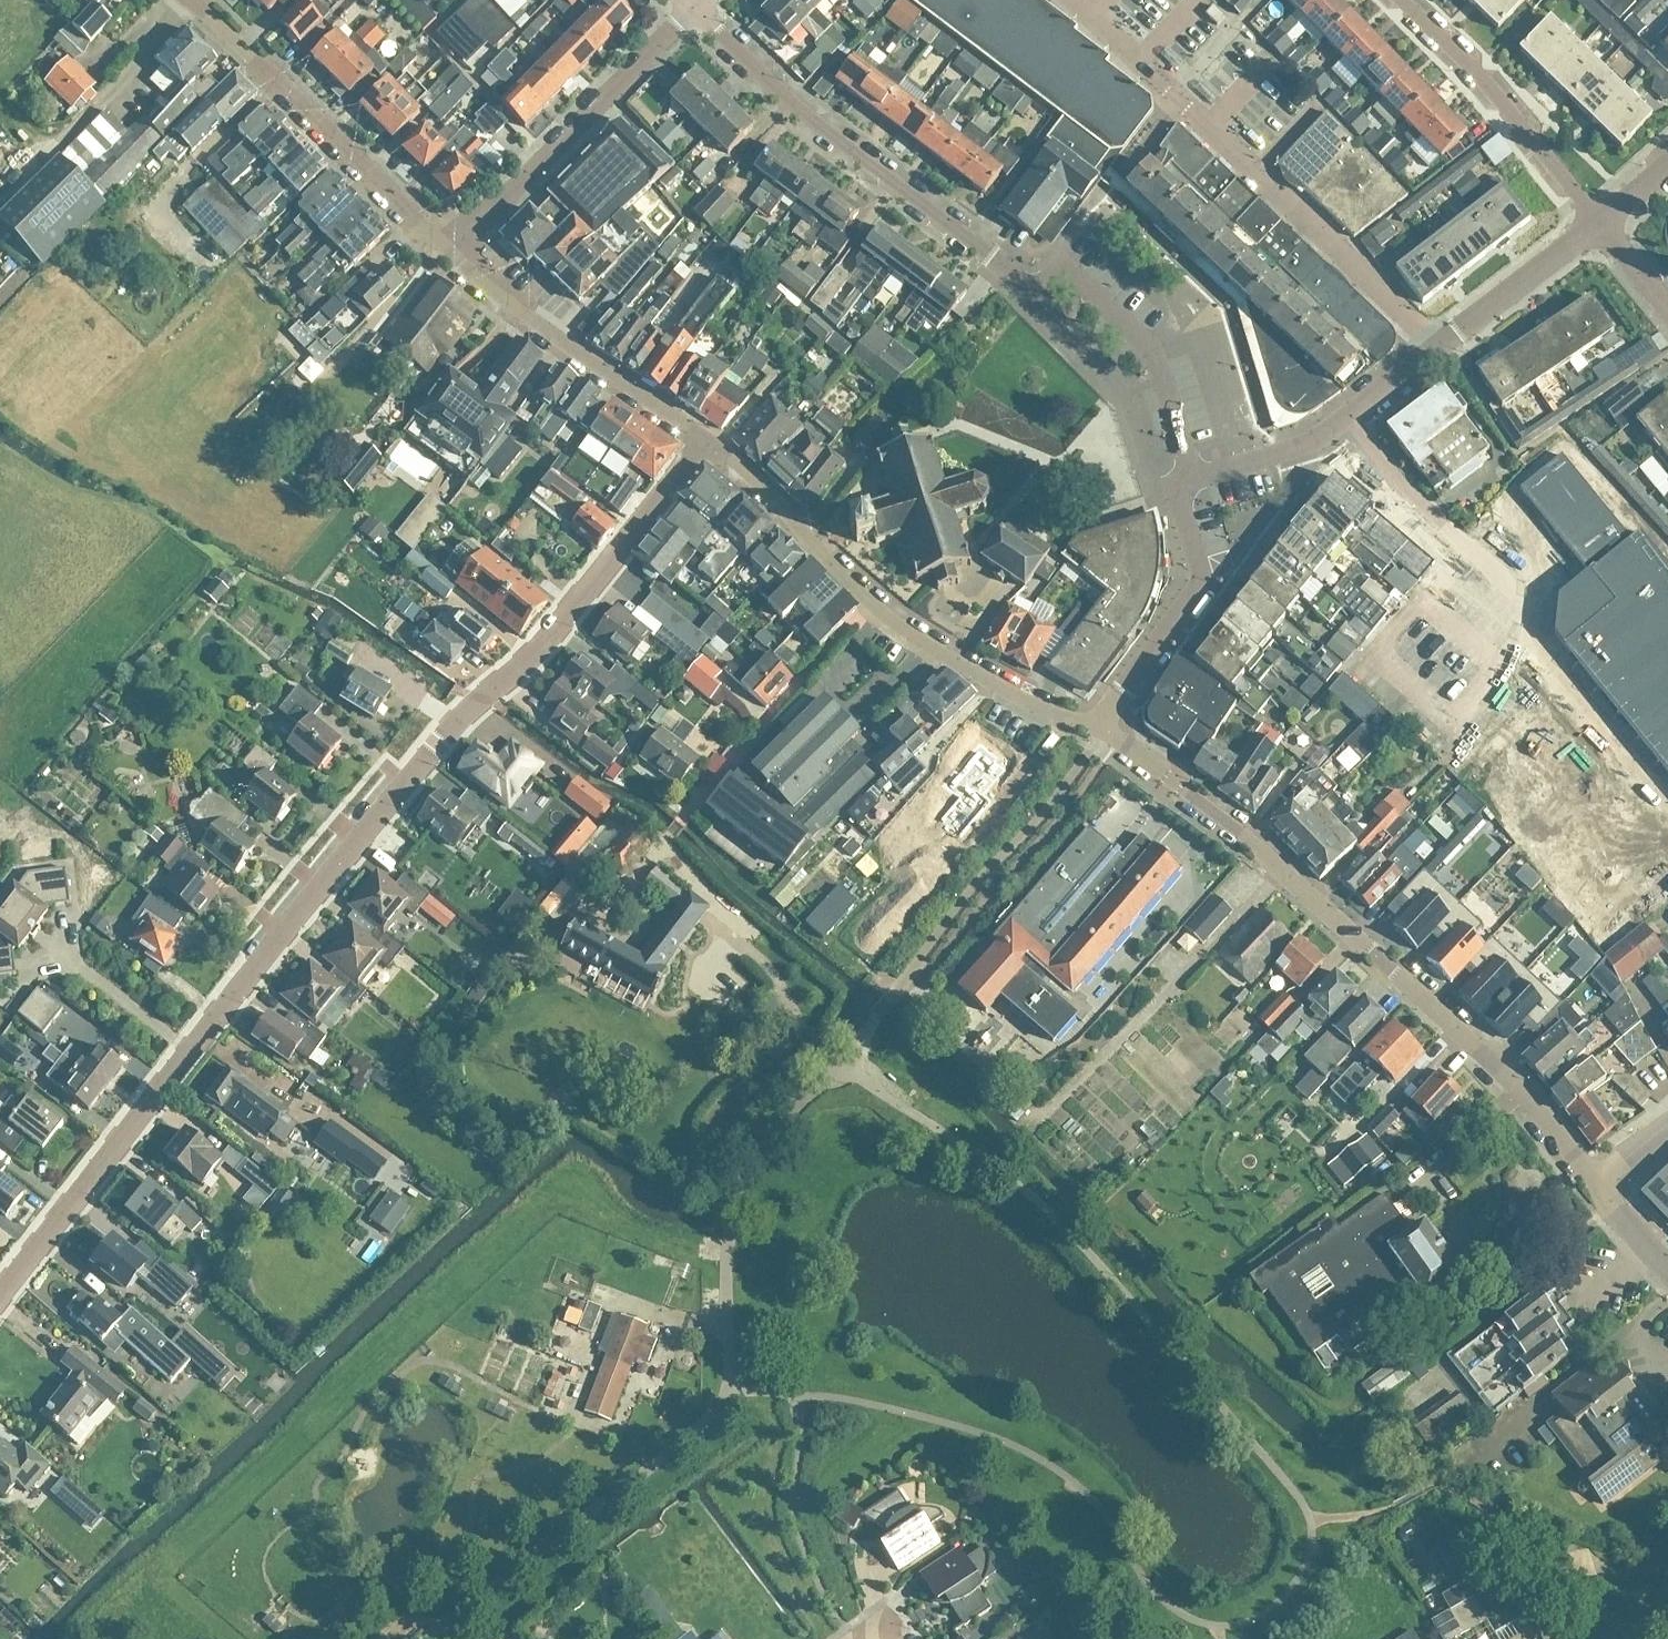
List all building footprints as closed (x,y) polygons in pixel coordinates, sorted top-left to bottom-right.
[(89,2),(70,23),(91,43),(111,20),(95,5),(100,0),(86,0),(89,2)] [(267,11),(277,0),(256,0),(267,11)] [(302,1),(301,1),(278,24),(298,43),(328,13),(317,0),(301,0),(302,1)] [(427,24),(436,17),(420,0),(394,0),(422,30),(427,24)] [(487,42),(493,48),(514,28),(486,0),(469,0),(437,32),(457,53),(478,33),(487,42)] [(500,8),(508,0),(493,0),(500,8)] [(500,8),(509,19),(526,3),(523,0),(508,0),(500,8)] [(590,12),(614,35),(632,16),(618,2),(620,0),(577,0),(590,12)] [(836,47),(788,0),(773,0),(761,11),(774,24),(768,29),(781,42),(786,36),(787,37),(799,25),(814,39),(814,45),(826,57),(836,47)] [(836,47),(844,40),(824,21),(825,20),(815,10),(824,0),(788,0),(836,47)] [(864,0),(856,0),(852,4),(866,18),(874,10),(864,0)] [(881,2),(879,0),(864,0),(874,10),(881,2)] [(908,0),(896,0),(889,9),(898,15),(899,15),(912,25),(918,16),(919,16),(922,11),(908,0)] [(1061,117),(1044,139),(1091,174),(1096,178),(1099,181),(1152,111),(1151,96),(1141,89),(1140,90),(1105,63),(1109,58),(1074,31),(1077,27),(1041,0),(909,0),(1061,117)] [(1239,15),(1253,0),(1223,0),(1239,15)] [(1321,0),(1287,0),(1304,17),(1321,0)] [(1337,0),(1321,0),(1304,17),(1323,37),(1349,12),(1337,0)] [(1472,3),(1498,28),(1525,0),(1475,0),(1472,3)] [(1590,0),(1575,0),(1597,21),(1604,14),(1590,0)] [(1635,1),(1634,0),(1599,0),(1618,18),(1635,1)] [(1631,13),(1639,21),(1660,0),(1644,0),(1631,13)] [(1204,14),(1216,25),(1224,16),(1212,5),(1204,14)] [(590,12),(572,30),(596,53),(614,35),(590,12)] [(1368,32),(1349,12),(1323,37),(1342,57),(1368,32)] [(540,14),(530,25),(537,32),(547,22),(540,14)] [(1604,14),(1597,21),(1621,45),(1629,37),(1604,14)] [(912,25),(906,33),(916,40),(928,24),(919,16),(918,16),(912,25)] [(1546,74),(1576,43),(1551,18),(1520,49),(1546,74)] [(354,33),(346,42),(335,31),(310,56),(329,75),(353,50),(375,27),(369,21),(355,34),(354,33)] [(88,41),(68,22),(52,39),(72,59),(88,41)] [(537,32),(530,25),(520,34),(527,41),(537,32)] [(932,25),(930,27),(921,40),(929,46),(941,32),(932,25)] [(375,27),(353,50),(329,75),(347,93),(372,69),(362,59),(371,50),(369,48),(383,35),(375,27)] [(1657,38),(1663,45),(1667,50),(1667,27),(1657,38)] [(155,59),(161,65),(148,79),(164,93),(176,79),(174,77),(204,47),(183,28),(155,59)] [(1275,28),(1264,39),(1263,40),(1279,56),(1291,44),(1275,28)] [(596,53),(572,30),(554,49),(578,72),(596,53)] [(957,44),(941,32),(929,46),(946,59),(957,44)] [(1387,51),(1368,32),(1342,57),(1362,76),(1387,51)] [(1629,37),(1621,45),(1646,69),(1654,61),(1629,37)] [(864,43),(853,58),(835,81),(857,98),(874,74),(880,67),(868,58),(873,51),(864,43)] [(1576,43),(1546,74),(1570,98),(1601,66),(1576,43)] [(165,139),(152,153),(160,162),(169,152),(177,160),(189,148),(192,151),(222,122),(226,125),(258,94),(236,71),(220,87),(209,76),(202,84),(196,80),(217,58),(204,47),(174,77),(176,79),(179,82),(187,89),(202,103),(165,139)] [(407,47),(387,67),(397,77),(416,57),(407,47)] [(1158,59),(1173,69),(1180,57),(1165,48),(1158,59)] [(506,49),(494,61),(505,71),(517,59),(506,49)] [(578,72),(554,49),(537,66),(560,89),(578,72)] [(964,49),(953,64),(964,72),(972,78),(983,64),(964,49)] [(1406,71),(1387,51),(1362,76),(1381,96),(1406,71)] [(95,94),(89,88),(94,84),(68,58),(47,80),(72,105),(79,98),(85,104),(95,94)] [(494,61),(488,67),(503,82),(491,94),(501,103),(524,126),(542,108),(519,85),(505,71),(494,61)] [(1646,69),(1653,76),(1667,90),(1667,75),(1654,61),(1646,69)] [(983,64),(972,78),(979,84),(988,90),(999,76),(983,64)] [(875,74),(857,98),(878,114),(905,78),(907,75),(897,68),(893,73),(882,65),(880,67),(875,74)] [(560,89),(537,66),(519,85),(542,108),(560,89)] [(1626,90),(1601,66),(1570,98),(1595,122),(1626,90)] [(1314,68),(1303,78),(1302,79),(1318,95),(1329,83),(1314,68)] [(1189,70),(1178,81),(1203,104),(1214,93),(1189,70)] [(689,115),(714,90),(695,71),(670,96),(689,115)] [(1426,91),(1406,71),(1381,96),(1400,116),(1426,91)] [(406,73),(393,86),(387,80),(360,106),(376,122),(403,96),(416,84),(406,73)] [(448,90),(429,110),(439,119),(471,86),(462,76),(448,90)] [(905,78),(878,114),(899,130),(916,107),(926,94),(905,78)] [(1004,79),(992,94),(1006,104),(1001,109),(1009,115),(1013,109),(1024,95),(1004,79)] [(403,96),(376,122),(391,138),(418,112),(413,107),(420,101),(429,110),(448,90),(438,80),(425,94),(416,84),(403,96)] [(67,148),(69,150),(64,160),(59,155),(0,215),(0,222),(42,264),(85,222),(85,223),(152,153),(165,139),(202,103),(187,89),(179,82),(144,119),(141,116),(127,131),(104,110),(67,148)] [(1338,86),(1324,99),(1340,115),(1345,111),(1336,102),(1346,93),(1338,86)] [(714,90),(689,115),(708,134),(733,109),(714,90)] [(1626,90),(1595,122),(1621,147),(1652,115),(1626,90)] [(1445,111),(1426,91),(1400,116),(1412,128),(1404,136),(1411,143),(1419,136),(1445,111)] [(627,101),(649,125),(657,118),(634,94),(627,101)] [(1024,95),(1013,109),(1020,115),(1031,101),(1024,95)] [(927,115),(916,107),(899,130),(920,146),(947,109),(937,102),(927,115)] [(246,139),(222,162),(215,155),(208,162),(223,177),(231,171),(241,160),(283,120),(267,103),(238,131),(246,139)] [(488,103),(487,103),(476,114),(495,134),(507,122),(488,103)] [(1342,118),(1341,119),(1349,127),(1361,115),(1353,107),(1342,118)] [(733,109),(708,134),(727,152),(752,127),(733,109)] [(957,117),(947,109),(920,146),(940,162),(958,139),(947,130),(957,117)] [(1325,111),(1276,163),(1306,192),(1354,141),(1325,111)] [(1445,111),(1419,136),(1439,156),(1465,131),(1445,111)] [(1361,115),(1349,127),(1357,134),(1368,123),(1361,115)] [(549,197),(591,239),(592,238),(635,198),(653,183),(668,169),(618,119),(599,138),(600,139),(545,194),(549,197)] [(231,171),(223,177),(230,184),(261,155),(269,163),(298,135),(283,120),(241,160),(231,171)] [(661,143),(676,128),(668,120),(653,135),(661,143)] [(1148,162),(1126,185),(1118,193),(1151,225),(1214,159),(1175,122),(1158,147),(1162,151),(1151,163),(1148,162)] [(968,125),(958,139),(940,162),(961,178),(989,141),(968,125)] [(424,126),(402,149),(409,156),(408,160),(414,167),(419,165),(422,169),(427,164),(456,133),(448,126),(437,138),(424,126)] [(456,133),(427,164),(437,174),(432,179),(442,189),(441,193),(447,198),(451,197),(453,199),(474,176),(479,181),(493,167),(476,150),(481,144),(474,138),(475,137),(463,126),(456,133)] [(684,136),(676,128),(661,143),(669,151),(684,136)] [(1386,131),(1369,147),(1380,158),(1392,147),(1396,143),(1386,131)] [(1476,146),(1491,165),(1511,150),(1496,131),(1476,146)] [(298,135),(269,163),(278,172),(259,190),(257,188),(244,200),(254,210),(314,152),(298,135)] [(1091,174),(1044,139),(994,207),(1001,213),(997,218),(998,219),(999,218),(1012,227),(1011,228),(1012,229),(1016,223),(1033,236),(1034,234),(1049,246),(1099,181),(1096,178),(1091,174)] [(989,141),(961,178),(983,194),(1000,171),(1005,175),(1005,176),(1006,177),(1019,161),(1001,147),(999,149),(989,141)] [(1354,141),(1306,192),(1320,205),(1335,189),(1359,193),(1382,169),(1354,141)] [(753,169),(766,178),(759,187),(748,201),(758,208),(794,162),(771,145),(753,169)] [(1380,158),(1389,167),(1401,156),(1392,147),(1380,158)] [(1475,151),(1448,172),(1459,187),(1466,196),(1482,184),(1470,168),(1481,160),(1475,151)] [(329,168),(314,152),(254,210),(260,216),(291,186),(300,196),(329,168)] [(1401,156),(1389,167),(1395,174),(1407,163),(1401,156)] [(700,181),(715,166),(707,158),(691,173),(700,181)] [(1214,159),(1151,225),(1172,245),(1236,180),(1214,159)] [(776,186),(758,208),(768,216),(779,201),(778,200),(784,192),(797,202),(815,178),(794,162),(776,186)] [(659,183),(666,191),(683,176),(675,167),(659,183)] [(1335,189),(1320,205),(1344,228),(1399,186),(1382,169),(1359,193),(1335,189)] [(347,186),(333,172),(298,206),(305,214),(277,241),(283,248),(302,230),(347,186)] [(1448,172),(1422,192),(1428,200),(1429,199),(1432,203),(1439,198),(1436,194),(1452,182),(1457,189),(1459,187),(1448,172)] [(1505,237),(1528,220),(1495,177),(1481,188),(1488,197),(1475,207),(1504,244),(1508,241),(1505,237)] [(212,178),(211,178),(181,206),(229,259),(260,230),(212,178)] [(797,202),(790,210),(801,219),(791,233),(801,240),(836,194),(815,178),(797,202)] [(1257,200),(1236,180),(1172,245),(1194,266),(1234,224),(1257,200)] [(592,238),(591,239),(553,276),(577,299),(596,282),(609,293),(612,290),(618,295),(659,249),(658,248),(683,219),(680,215),(653,183),(635,198),(592,238)] [(347,186),(302,230),(283,248),(290,254),(318,227),(326,235),(361,201),(347,186)] [(707,224),(722,207),(718,202),(726,193),(717,186),(694,211),(707,224)] [(1399,186),(1344,228),(1353,236),(1407,194),(1399,186)] [(1428,200),(1422,192),(1394,213),(1401,221),(1428,200)] [(836,194),(801,240),(811,247),(818,238),(838,254),(849,241),(839,234),(857,210),(836,194)] [(528,208),(520,216),(501,236),(527,261),(533,256),(553,276),(591,239),(549,197),(549,198),(534,213),(528,208)] [(1257,200),(1234,224),(1194,266),(1216,286),(1279,220),(1257,200)] [(361,201),(326,235),(334,243),(298,277),(305,284),(375,216),(361,201)] [(1475,207),(1449,227),(1475,261),(1497,244),(1500,247),(1504,244),(1475,207)] [(390,231),(375,216),(305,284),(314,294),(325,283),(326,278),(337,267),(344,274),(390,231)] [(1279,220),(1216,286),(1233,303),(1236,311),(1241,305),(1301,241),(1279,220)] [(1385,220),(1369,233),(1359,241),(1372,258),(1382,250),(1379,246),(1396,234),(1385,220)] [(856,268),(862,272),(853,285),(863,293),(873,280),(901,243),(879,226),(855,258),(856,268)] [(1475,261),(1449,227),(1423,247),(1451,284),(1456,281),(1453,277),(1475,261)] [(738,254),(746,243),(736,236),(728,247),(738,254)] [(1311,252),(1301,241),(1241,305),(1264,325),(1322,262),(1311,252)] [(873,280),(863,293),(873,301),(882,288),(894,296),(904,282),(922,259),(901,243),(873,280)] [(1451,284),(1423,247),(1395,268),(1421,302),(1444,284),(1447,288),(1451,284)] [(904,282),(915,290),(894,319),(904,326),(926,298),(944,275),(922,259),(904,282)] [(787,260),(775,276),(792,290),(805,300),(817,283),(803,272),(787,260)] [(654,262),(644,272),(584,342),(603,354),(631,317),(623,312),(661,268),(654,262)] [(676,266),(684,273),(687,269),(680,262),(676,266)] [(1388,325),(1322,262),(1264,325),(1338,391),(1339,390),(1340,391),(1367,362),(1370,365),(1375,360),(1377,362),(1388,351),(1392,345),(1393,338),(1392,331),(1388,325)] [(361,267),(334,294),(344,304),(348,300),(366,318),(401,282),(400,280),(403,277),(393,267),(390,270),(384,265),(372,277),(361,267)] [(684,273),(676,266),(672,270),(680,278),(684,273)] [(914,334),(925,320),(936,329),(965,291),(944,275),(926,298),(904,326),(914,334)] [(395,369),(455,293),(434,277),(385,339),(396,347),(388,358),(388,363),(395,369)] [(667,339),(639,377),(660,390),(691,344),(707,324),(708,325),(733,291),(715,277),(703,294),(692,308),(674,332),(673,331),(667,339)] [(825,279),(809,302),(823,312),(840,290),(825,279)] [(475,309),(455,293),(395,369),(403,374),(407,373),(415,362),(426,371),(444,349),(448,352),(470,323),(466,320),(475,309)] [(641,323),(631,317),(603,354),(620,365),(649,326),(659,312),(670,298),(662,293),(641,323)] [(344,304),(334,294),(318,310),(329,322),(346,306),(344,304)] [(1619,340),(1613,331),(1589,296),(1560,315),(1584,350),(1598,341),(1605,350),(1619,340)] [(1241,305),(1236,311),(1271,431),(1295,424),(1322,404),(1321,403),(1338,391),(1264,325),(1241,305)] [(823,341),(832,331),(813,314),(804,324),(823,341)] [(1584,350),(1560,315),(1533,333),(1557,369),(1584,350)] [(667,339),(649,326),(620,365),(639,377),(667,339)] [(856,345),(863,336),(852,328),(845,336),(856,345)] [(318,339),(308,330),(297,341),(307,351),(318,339)] [(851,346),(834,332),(825,343),(842,357),(851,346)] [(1533,333),(1506,352),(1530,387),(1534,384),(1542,397),(1554,389),(1546,376),(1557,369),(1533,333)] [(863,336),(856,345),(857,345),(850,353),(871,369),(885,351),(865,336),(864,337),(863,336)] [(517,337),(478,390),(503,409),(542,355),(517,337)] [(660,390),(678,401),(701,367),(708,361),(710,357),(691,344),(660,390)] [(749,346),(731,371),(743,379),(753,366),(760,371),(769,360),(749,346)] [(907,369),(885,351),(871,369),(892,385),(907,369)] [(1618,368),(1603,378),(1609,387),(1638,368),(1632,359),(1626,351),(1613,360),(1618,368)] [(1530,387),(1506,352),(1477,371),(1501,406),(1530,387)] [(442,366),(449,358),(444,354),(437,362),(442,366)] [(449,358),(442,366),(447,369),(453,361),(449,358)] [(701,367),(678,401),(698,414),(722,379),(726,373),(708,361),(701,367)] [(545,404),(532,423),(540,429),(550,415),(549,414),(553,409),(556,411),(578,380),(556,365),(534,396),(545,404)] [(448,369),(430,394),(416,413),(417,413),(403,432),(467,479),(481,460),(482,461),(514,416),(503,409),(478,390),(448,369)] [(814,400),(825,387),(810,374),(800,387),(814,400)] [(1603,378),(1576,397),(1582,405),(1609,387),(1603,378)] [(749,396),(722,379),(698,414),(721,429),(749,396)] [(556,411),(540,434),(552,442),(568,419),(577,426),(590,435),(609,409),(596,400),(600,395),(578,380),(556,411)] [(1631,381),(1601,406),(1613,420),(1643,396),(1631,381)] [(1452,401),(1440,385),(1385,426),(1433,489),(1443,481),(1449,489),(1481,464),(1476,457),(1488,448),(1461,413),(1466,409),(1456,397),(1452,401)] [(1667,437),(1667,392),(1635,419),(1656,446),(1667,437)] [(1576,397),(1548,415),(1554,424),(1582,405),(1576,397)] [(785,414),(786,414),(770,398),(732,442),(748,456),(758,444),(757,443),(784,413),(785,414)] [(590,435),(582,446),(563,473),(584,488),(635,418),(613,403),(609,409),(590,435)] [(1511,408),(1496,418),(1517,450),(1527,444),(1526,443),(1554,424),(1548,415),(1526,430),(1511,408)] [(841,429),(820,410),(811,420),(833,439),(841,429)] [(757,443),(758,444),(748,456),(762,469),(779,450),(800,427),(786,414),(785,414),(784,413),(757,443)] [(873,416),(863,428),(882,443),(892,432),(873,416)] [(635,418),(584,488),(605,503),(656,434),(635,418)] [(891,437),(895,450),(878,455),(875,454),(874,456),(877,457),(882,471),(879,472),(880,474),(882,474),(886,485),(883,485),(884,488),(887,487),(891,499),(863,508),(865,515),(850,520),(856,540),(872,535),(875,543),(901,533),(906,548),(903,548),(904,551),(907,550),(916,577),(914,581),(916,582),(918,579),(933,574),(938,587),(937,589),(939,590),(941,587),(954,582),(957,584),(958,582),(955,581),(951,569),(967,563),(970,565),(971,563),(968,561),(964,549),(967,548),(966,546),(963,546),(959,534),(962,533),(961,531),(958,532),(955,522),(965,519),(963,512),(967,511),(968,514),(971,513),(970,510),(978,507),(981,509),(983,507),(981,505),(988,497),(991,497),(992,495),(987,494),(985,485),(987,482),(986,480),(983,482),(973,478),(973,475),(970,475),(970,478),(961,481),(959,477),(956,477),(956,476),(941,481),(938,470),(941,469),(940,466),(937,467),(933,455),(936,454),(935,452),(933,453),(929,442),(931,438),(929,437),(927,439),(910,445),(906,433),(907,430),(905,429),(904,432),(893,436),(890,434),(889,435),(891,437)] [(779,450),(762,469),(789,495),(826,451),(805,433),(785,455),(779,450)] [(676,449),(656,434),(605,503),(619,514),(639,486),(635,484),(643,473),(653,481),(676,449)] [(1659,450),(1651,457),(1667,477),(1667,437),(1656,446),(1659,450)] [(497,479),(521,450),(507,438),(483,467),(497,479)] [(1584,447),(1584,448),(1591,454),(1592,455),(1593,454),(1616,479),(1624,472),(1600,446),(1593,439),(1584,447)] [(381,457),(376,453),(364,443),(355,454),(336,478),(353,492),(381,457)] [(826,451),(789,495),(806,510),(843,465),(826,451)] [(570,460),(559,453),(548,468),(559,476),(570,460)] [(1561,455),(1519,489),(1553,531),(1595,496),(1561,455)] [(396,463),(389,472),(404,483),(411,474),(396,463)] [(715,525),(741,496),(702,464),(679,496),(682,498),(663,521),(660,518),(651,529),(689,559),(702,543),(715,525)] [(570,484),(565,480),(564,481),(549,470),(539,485),(534,491),(548,502),(555,493),(580,514),(570,527),(596,549),(615,526),(592,508),(595,504),(580,492),(570,484)] [(1624,472),(1616,479),(1638,504),(1647,497),(1624,472)] [(1332,477),(1316,495),(1369,539),(1390,558),(1396,563),(1417,581),(1433,562),(1387,522),(1365,503),(1372,496),(1351,478),(1344,485),(1333,476),(1332,477)] [(426,489),(391,529),(410,546),(446,506),(426,489)] [(1316,495),(1302,512),(1359,560),(1381,579),(1396,563),(1390,558),(1369,539),(1316,495)] [(715,525),(702,543),(712,552),(697,568),(713,583),(742,551),(750,560),(777,531),(741,496),(715,525)] [(1595,496),(1553,531),(1587,573),(1629,538),(1595,496)] [(1638,504),(1661,528),(1667,522),(1667,520),(1647,497),(1638,504)] [(1359,560),(1302,512),(1288,529),(1389,615),(1403,598),(1393,590),(1390,594),(1385,590),(1384,592),(1354,567),(1359,560)] [(1151,515),(1142,518),(1075,537),(1059,555),(1105,593),(1045,669),(1081,690),(1083,687),(1088,686),(1090,688),(1124,643),(1123,642),(1140,618),(1143,613),(1146,606),(1149,599),(1152,590),(1148,584),(1152,553),(1157,548),(1156,537),(1154,530),(1152,520),(1151,515)] [(370,516),(358,530),(373,543),(378,536),(383,540),(390,532),(370,516)] [(999,530),(980,557),(998,569),(993,575),(1001,581),(1006,575),(1024,587),(1034,572),(1048,581),(1055,569),(1041,560),(1049,549),(1008,521),(1002,530),(1000,528),(999,530)] [(689,559),(651,529),(632,553),(646,565),(643,569),(644,573),(651,578),(655,578),(658,574),(670,584),(689,559)] [(1389,615),(1288,529),(1274,548),(1342,606),(1354,616),(1372,631),(1386,614),(1388,615),(1389,615)] [(777,531),(750,560),(765,576),(761,580),(768,588),(762,594),(770,601),(809,562),(777,531)] [(1553,634),(1608,700),(1659,764),(1667,756),(1667,568),(1639,532),(1630,539),(1629,538),(1587,573),(1557,597),(1559,598),(1555,632),(1553,634)] [(547,601),(484,549),(469,536),(441,570),(520,635),(547,601)] [(1342,606),(1274,548),(1260,566),(1301,601),(1328,623),(1342,606)] [(813,566),(809,562),(770,601),(767,605),(781,619),(797,603),(798,604),(825,578),(813,566)] [(1417,581),(1396,563),(1382,579),(1394,589),(1393,590),(1403,598),(1403,597),(1402,597),(1417,581)] [(1301,601),(1260,566),(1247,585),(1296,627),(1308,613),(1298,605),(1301,601)] [(454,586),(430,567),(420,579),(444,599),(454,586)] [(228,589),(215,578),(203,592),(216,603),(228,589)] [(834,587),(825,578),(798,604),(807,613),(791,629),(799,636),(800,635),(841,594),(834,587)] [(1296,627),(1247,585),(1234,603),(1274,638),(1300,661),(1318,676),(1325,682),(1335,671),(1340,665),(1296,627)] [(856,609),(841,594),(800,635),(808,642),(810,639),(818,647),(830,635),(830,636),(856,609)] [(1027,615),(1003,655),(1030,670),(1054,630),(1041,623),(1050,607),(1036,599),(1027,615)] [(1006,603),(996,621),(982,643),(1003,655),(1027,615),(1006,603)] [(1234,603),(1220,622),(1260,657),(1274,638),(1234,603)] [(482,624),(465,610),(464,609),(463,610),(461,609),(457,607),(452,607),(449,610),(447,614),(448,617),(447,617),(441,612),(434,620),(467,646),(478,655),(486,645),(489,646),(493,642),(492,638),(494,635),(481,625),(482,624)] [(626,660),(648,632),(617,608),(595,635),(626,660)] [(467,646),(434,620),(423,611),(416,620),(429,630),(419,643),(435,656),(436,654),(450,665),(454,661),(457,662),(461,657),(460,654),(467,646)] [(662,625),(696,653),(707,639),(673,612),(662,625)] [(1357,648),(1366,638),(1346,621),(1337,631),(1357,648)] [(729,646),(740,633),(726,622),(715,634),(729,646)] [(1260,657),(1220,622),(1207,640),(1271,695),(1257,683),(1271,666),(1260,657)] [(696,653),(662,625),(653,637),(676,655),(672,660),(686,671),(699,655),(696,653)] [(762,628),(753,636),(764,647),(773,639),(762,628)] [(332,640),(324,653),(345,666),(353,653),(332,640)] [(1207,640),(1206,641),(1193,659),(1233,694),(1234,693),(1240,698),(1234,707),(1251,718),(1255,712),(1257,713),(1271,695),(1207,640)] [(1338,654),(1345,659),(1355,648),(1347,642),(1338,654)] [(708,643),(701,651),(712,661),(719,653),(708,643)] [(794,673),(803,663),(782,643),(773,653),(794,673)] [(779,691),(792,676),(769,655),(757,646),(752,651),(762,660),(755,669),(779,691)] [(154,665),(143,655),(129,672),(140,681),(154,665)] [(564,678),(565,678),(595,703),(613,680),(581,655),(564,678)] [(701,655),(683,677),(709,700),(709,699),(718,706),(730,693),(721,685),(719,686),(713,681),(721,672),(701,655)] [(1217,689),(1174,660),(1141,710),(1141,713),(1141,717),(1141,720),(1143,725),(1144,727),(1147,730),(1177,751),(1181,745),(1180,744),(1195,723),(1214,735),(1234,705),(1215,693),(1217,689)] [(755,669),(754,669),(745,662),(739,669),(729,661),(723,667),(766,705),(779,691),(755,669)] [(349,669),(343,680),(351,684),(342,700),(374,719),(389,693),(349,669)] [(975,695),(941,671),(915,696),(911,692),(895,707),(903,716),(905,719),(910,723),(917,717),(910,708),(917,701),(941,726),(975,695)] [(1343,673),(1330,687),(1366,719),(1379,706),(1343,673)] [(1310,698),(1323,684),(1312,674),(1299,689),(1310,698)] [(595,703),(565,678),(547,701),(558,710),(548,723),(577,746),(598,719),(589,712),(596,703),(595,703)] [(637,682),(628,692),(652,711),(661,701),(637,682)] [(685,682),(672,691),(681,704),(695,695),(685,682)] [(302,729),(288,746),(318,770),(341,742),(312,718),(322,706),(297,686),(278,710),(302,729)] [(777,722),(762,736),(706,807),(790,871),(768,895),(782,909),(795,895),(791,892),(806,875),(795,866),(815,845),(808,839),(875,772),(860,756),(864,752),(852,739),(858,733),(823,699),(789,733),(777,722)] [(1302,719),(1314,729),(1331,710),(1319,700),(1302,719)] [(1366,719),(1342,743),(1361,762),(1399,723),(1380,705),(1379,706),(1366,719)] [(910,723),(905,719),(895,728),(885,717),(878,724),(896,743),(911,758),(928,742),(926,740),(910,723)] [(675,786),(697,758),(681,746),(695,728),(682,719),(669,737),(661,731),(640,759),(675,786)] [(1283,733),(1291,746),(1311,733),(1303,720),(1283,733)] [(1219,784),(1218,784),(1215,789),(1236,803),(1267,758),(1268,759),(1274,749),(1272,747),(1280,735),(1261,722),(1253,734),(1252,734),(1234,760),(1235,761),(1219,784)] [(1209,743),(1214,735),(1195,723),(1180,744),(1181,745),(1200,757),(1193,767),(1218,784),(1219,784),(1235,761),(1234,760),(1209,743)] [(896,743),(878,724),(869,736),(886,752),(896,743)] [(986,790),(1010,760),(980,736),(944,781),(959,793),(940,815),(963,834),(993,796),(986,790)] [(592,737),(584,748),(608,767),(617,756),(592,737)] [(536,779),(532,775),(540,764),(511,741),(496,761),(491,758),(492,756),(488,753),(487,754),(476,746),(459,768),(508,806),(521,789),(525,792),(536,779)] [(896,743),(886,752),(872,764),(883,776),(875,785),(880,790),(888,782),(900,794),(924,772),(911,758),(896,743)] [(242,764),(260,778),(245,796),(275,820),(296,795),(269,772),(277,762),(256,746),(242,764)] [(1659,764),(1667,775),(1667,756),(1659,764)] [(1268,759),(1267,758),(1236,803),(1251,813),(1282,769),(1268,759)] [(1287,803),(1267,826),(1282,842),(1296,829),(1293,826),(1315,804),(1317,806),(1330,793),(1336,786),(1318,769),(1304,775),(1299,771),(1279,796),(1287,803)] [(579,780),(567,795),(594,816),(606,801),(579,780)] [(189,812),(188,814),(211,833),(201,845),(234,871),(255,845),(236,830),(246,818),(247,817),(210,787),(200,799),(195,799),(191,802),(189,806),(189,812)] [(1469,822),(1484,806),(1463,787),(1448,802),(1469,822)] [(1296,829),(1282,842),(1319,879),(1355,845),(1364,853),(1382,833),(1396,818),(1410,804),(1395,789),(1371,813),(1376,818),(1363,831),(1355,822),(1350,822),(1342,831),(1337,826),(1350,813),(1330,793),(1317,806),(1315,804),(1293,826),(1296,829)] [(479,829),(493,812),(466,791),(457,803),(441,791),(419,819),(453,846),(471,823),(479,829)] [(652,844),(631,825),(644,812),(621,800),(601,821),(603,822),(594,832),(595,833),(586,842),(623,876),(652,844)] [(506,823),(497,834),(508,842),(510,840),(545,866),(551,858),(506,823)] [(1109,850),(1112,846),(1088,826),(1000,928),(1005,933),(957,988),(984,1011),(999,994),(1053,1040),(1075,1015),(1081,1021),(1091,1009),(1084,1003),(1088,999),(1078,990),(1075,995),(1072,993),(1180,868),(1140,834),(1122,855),(1118,852),(1115,855),(1109,850)] [(1384,862),(1354,896),(1359,900),(1367,908),(1414,858),(1411,855),(1429,836),(1418,826),(1392,854),(1384,862)] [(1382,833),(1364,853),(1338,881),(1354,896),(1384,862),(1376,855),(1390,840),(1382,833)] [(192,852),(182,845),(169,834),(153,854),(166,865),(164,868),(173,875),(164,888),(198,915),(217,890),(183,863),(192,852)] [(841,847),(851,857),(860,847),(850,838),(841,847)] [(592,848),(584,856),(567,875),(581,888),(606,861),(592,848)] [(929,874),(938,883),(955,862),(946,854),(929,874)] [(15,974),(12,952),(15,948),(18,950),(29,936),(33,939),(40,928),(37,926),(47,912),(44,910),(46,906),(69,903),(64,869),(27,874),(16,888),(13,886),(0,903),(0,976),(15,974)] [(1391,924),(1390,926),(1415,949),(1416,948),(1435,927),(1459,903),(1423,869),(1400,894),(1411,904),(1392,925),(1391,924)] [(383,931),(384,930),(403,907),(413,916),(423,904),(429,896),(403,875),(394,886),(378,873),(351,906),(377,927),(378,926),(383,931)] [(575,921),(561,946),(552,963),(592,985),(602,968),(652,996),(666,971),(661,968),(708,907),(688,892),(639,956),(575,921)] [(1202,943),(1232,910),(1214,894),(1184,927),(1202,943)] [(149,895),(131,921),(141,928),(132,940),(145,949),(144,951),(148,954),(147,954),(163,965),(172,953),(169,951),(178,938),(170,933),(180,917),(149,895)] [(429,896),(423,904),(449,925),(456,917),(430,895),(429,896)] [(1426,957),(1425,958),(1450,982),(1451,981),(1451,980),(1468,962),(1491,937),(1490,936),(1483,944),(1473,934),(1482,924),(1459,903),(1435,927),(1446,937),(1427,958),(1426,957)] [(1247,983),(1290,937),(1260,909),(1217,954),(1247,983)] [(1643,923),(1621,940),(1643,966),(1663,950),(1652,935),(1643,923)] [(378,926),(377,927),(367,939),(351,926),(325,957),(335,966),(336,965),(358,983),(358,982),(378,959),(388,967),(404,947),(384,930),(383,931),(378,926)] [(1652,935),(1663,950),(1664,949),(1667,954),(1667,938),(1664,933),(1656,939),(1652,935)] [(1478,972),(1458,993),(1482,1015),(1526,969),(1491,937),(1468,962),(1478,972)] [(1297,939),(1273,965),(1298,988),(1321,962),(1297,939)] [(1643,966),(1621,940),(1603,955),(1605,957),(1610,967),(1616,977),(1620,984),(1643,966)] [(1600,958),(1590,949),(1569,970),(1579,980),(1600,958)] [(1610,967),(1605,957),(1590,976),(1602,990),(1616,977),(1610,967)] [(424,1049),(435,1058),(505,968),(495,960),(424,1049)] [(336,965),(335,966),(326,978),(309,964),(283,995),(316,1022),(336,997),(350,1009),(367,989),(358,982),(358,983),(336,965)] [(1526,969),(1482,1015),(1506,1038),(1526,1016),(1537,1027),(1540,1024),(1541,1025),(1558,1007),(1562,1003),(1526,969)] [(1283,1013),(1268,1030),(1280,1041),(1282,1043),(1302,1021),(1314,1033),(1327,1019),(1354,991),(1332,971),(1306,999),(1308,1000),(1306,1002),(1312,1007),(1306,1013),(1294,1002),(1283,1013)] [(1241,986),(1231,997),(1238,1003),(1248,993),(1241,986)] [(62,1008),(37,988),(17,1013),(42,1033),(62,1008)] [(1268,1030),(1294,1002),(1282,992),(1257,1020),(1268,1030)] [(1301,1058),(1308,1065),(1290,1083),(1306,1099),(1312,1092),(1322,1082),(1324,1080),(1323,1079),(1382,1018),(1360,997),(1301,1058)] [(1549,1034),(1522,1057),(1536,1073),(1575,1039),(1569,1033),(1577,1026),(1570,1018),(1573,1011),(1564,1001),(1562,1003),(1558,1007),(1541,1025),(1549,1034)] [(1625,1033),(1639,1022),(1630,1012),(1616,1022),(1625,1033)] [(295,1052),(309,1062),(326,1038),(291,1013),(282,1026),(268,1015),(252,1037),(288,1062),(295,1052)] [(1366,1058),(1355,1063),(1364,1071),(1400,1035),(1386,1022),(1359,1051),(1366,1058)] [(1639,1022),(1625,1033),(1612,1044),(1631,1066),(1654,1050),(1639,1022)] [(1575,1039),(1536,1073),(1545,1084),(1552,1092),(1566,1079),(1559,1072),(1584,1050),(1596,1040),(1586,1029),(1575,1039)] [(1344,1074),(1330,1089),(1338,1097),(1352,1082),(1358,1087),(1363,1092),(1381,1072),(1393,1083),(1420,1055),(1419,1053),(1420,1048),(1414,1042),(1409,1043),(1400,1035),(1364,1071),(1355,1063),(1354,1064),(1344,1074)] [(23,1053),(0,1036),(0,1037),(0,1058),(12,1067),(23,1053)] [(50,1046),(43,1055),(55,1064),(62,1056),(50,1046)] [(69,1046),(62,1056),(75,1066),(104,1089),(121,1067),(97,1048),(87,1061),(69,1046)] [(360,1092),(370,1079),(388,1091),(394,1081),(353,1054),(347,1063),(358,1071),(349,1084),(360,1092)] [(55,1064),(45,1077),(63,1092),(87,1110),(104,1089),(75,1066),(62,1056),(55,1064)] [(1552,1092),(1551,1093),(1564,1110),(1589,1091),(1605,1081),(1590,1062),(1576,1072),(1575,1071),(1566,1079),(1552,1092)] [(285,1110),(284,1109),(226,1067),(205,1097),(220,1108),(230,1094),(261,1116),(258,1121),(272,1131),(271,1132),(284,1141),(297,1122),(283,1112),(285,1110)] [(1405,1108),(1402,1111),(1424,1131),(1432,1122),(1436,1118),(1438,1120),(1444,1114),(1442,1112),(1457,1095),(1445,1084),(1449,1080),(1439,1071),(1411,1102),(1405,1108)] [(1628,1075),(1611,1076),(1607,1079),(1638,1107),(1649,1096),(1628,1075)] [(1589,1091),(1564,1110),(1590,1144),(1615,1123),(1606,1112),(1611,1108),(1605,1101),(1600,1105),(1589,1091)] [(4,1106),(0,1111),(0,1145),(12,1154),(25,1138),(41,1150),(61,1124),(27,1097),(20,1106),(10,1098),(4,1106)] [(1379,1136),(1398,1116),(1387,1105),(1368,1125),(1379,1136)] [(326,1119),(309,1143),(341,1165),(344,1160),(371,1179),(384,1161),(326,1119)] [(199,1186),(207,1177),(219,1162),(184,1132),(164,1156),(199,1186)] [(1338,1158),(1328,1165),(1344,1185),(1380,1156),(1364,1136),(1355,1144),(1338,1158)] [(246,1158),(235,1170),(269,1198),(279,1186),(246,1158)] [(1640,1198),(1649,1207),(1655,1207),(1660,1212),(1658,1217),(1667,1227),(1667,1171),(1643,1195),(1640,1198)] [(0,1177),(0,1211),(5,1215),(22,1194),(0,1177)] [(148,1185),(126,1211),(155,1235),(171,1216),(184,1228),(186,1226),(191,1232),(200,1223),(202,1221),(182,1202),(180,1204),(176,1209),(148,1185)] [(297,1197),(284,1188),(268,1210),(281,1220),(297,1197)] [(411,1207),(389,1191),(375,1209),(397,1225),(411,1207)] [(1312,1233),(1311,1232),(1249,1277),(1262,1296),(1268,1292),(1311,1352),(1336,1333),(1349,1352),(1384,1327),(1370,1309),(1410,1280),(1423,1297),(1458,1271),(1423,1222),(1410,1231),(1384,1194),(1338,1227),(1330,1216),(1316,1226),(1318,1228),(1312,1233)] [(112,1240),(94,1263),(125,1288),(135,1275),(175,1307),(192,1288),(159,1258),(149,1270),(143,1265),(112,1240)] [(1547,1383),(1540,1375),(1580,1345),(1567,1328),(1573,1324),(1560,1306),(1566,1301),(1551,1282),(1454,1357),(1496,1410),(1521,1391),(1527,1399),(1547,1383)] [(102,1341),(112,1330),(172,1382),(191,1360),(171,1342),(131,1308),(121,1320),(97,1299),(94,1303),(80,1291),(66,1308),(79,1319),(78,1320),(102,1341)] [(582,1316),(584,1295),(568,1293),(566,1314),(582,1316)] [(601,1309),(588,1304),(578,1329),(591,1334),(601,1309)] [(620,1314),(611,1311),(597,1349),(605,1353),(620,1314)] [(646,1324),(620,1314),(605,1353),(583,1411),(610,1421),(634,1356),(648,1361),(656,1340),(642,1335),(646,1324)] [(229,1369),(182,1328),(171,1342),(191,1360),(217,1383),(229,1369)] [(90,1419),(107,1399),(113,1404),(125,1390),(73,1348),(61,1362),(74,1373),(41,1414),(80,1445),(96,1424),(90,1419)] [(1410,1378),(1396,1358),(1360,1384),(1375,1404),(1410,1378)] [(1594,1364),(1552,1397),(1563,1412),(1550,1423),(1593,1478),(1586,1483),(1601,1503),(1632,1481),(1661,1458),(1645,1439),(1660,1427),(1641,1402),(1638,1399),(1626,1384),(1630,1381),(1618,1366),(1604,1376),(1594,1364)] [(251,1412),(259,1395),(246,1389),(238,1407),(251,1412)] [(1425,1443),(1469,1410),(1455,1391),(1411,1423),(1425,1443)] [(146,1421),(155,1411),(139,1398),(131,1408),(146,1421)] [(23,1443),(14,1453),(0,1441),(0,1491),(4,1495),(15,1482),(25,1491),(49,1465),(23,1443)] [(881,1539),(885,1531),(886,1531),(890,1538),(881,1544),(898,1569),(938,1543),(926,1525),(941,1515),(938,1511),(939,1510),(924,1507),(910,1509),(897,1490),(873,1506),(866,1518),(885,1530),(880,1539),(878,1548),(880,1548),(881,1539)] [(842,1504),(835,1515),(852,1525),(859,1514),(862,1515),(862,1514),(837,1499),(836,1500),(842,1504)] [(958,1549),(920,1574),(937,1600),(944,1595),(964,1625),(990,1607),(977,1589),(981,1581),(996,1571),(987,1557),(987,1550),(986,1550),(984,1547),(964,1559),(958,1549)] [(1486,1619),(1473,1596),(1465,1582),(1441,1596),(1450,1610),(1449,1610),(1463,1633),(1486,1619)] [(1449,1610),(1431,1621),(1442,1638),(1452,1638),(1463,1633),(1449,1610)] [(1512,1638),(1542,1638),(1532,1627),(1512,1638)] [(1410,1629),(1395,1638),(1417,1638),(1410,1629)]
